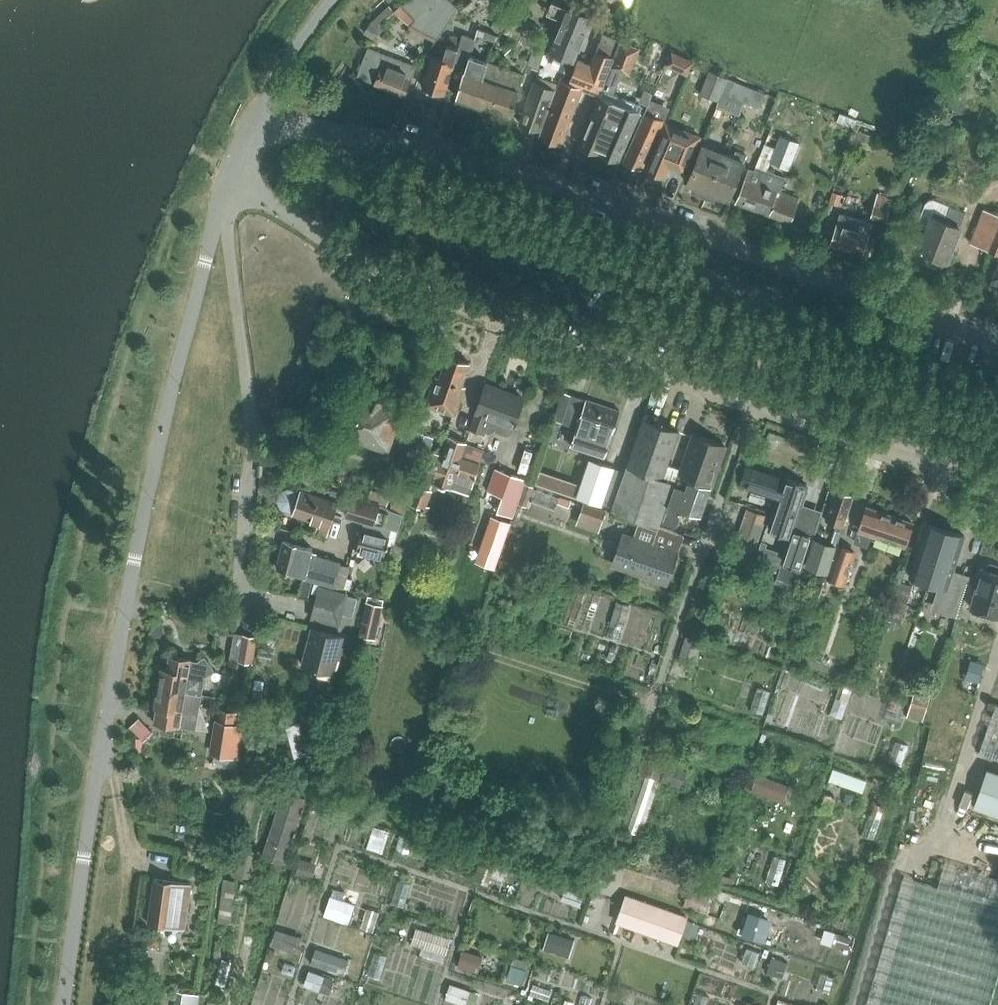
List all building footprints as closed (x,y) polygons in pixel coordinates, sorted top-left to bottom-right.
[(403,5),(402,4),(402,5),(415,18),(412,25),(436,37),(437,38),(458,8),(449,0),(409,0),(403,5)] [(508,0),(483,0),(493,12),(494,13),(479,27),(478,27),(478,28),(498,37),(521,15),(509,1),(508,0)] [(631,0),(608,0),(626,10),(631,1),(631,0)] [(371,22),(378,26),(394,12),(395,11),(389,5),(371,22)] [(592,16),(570,7),(568,6),(550,51),(565,57),(575,60),(592,17),(592,16)] [(378,26),(371,22),(364,33),(371,37),(378,26)] [(610,66),(620,39),(604,32),(594,59),(592,65),(579,60),(570,82),(562,79),(541,136),(561,144),(583,88),(599,94),(610,66)] [(475,40),(463,35),(462,35),(460,40),(458,49),(457,53),(466,55),(467,49),(472,50),(475,40)] [(640,112),(619,104),(621,100),(631,74),(630,73),(634,64),(640,49),(635,47),(622,42),(612,67),(610,66),(599,94),(598,96),(600,97),(580,145),(619,159),(640,112)] [(527,65),(532,67),(539,69),(546,49),(534,45),(527,65)] [(445,93),(457,53),(458,49),(448,46),(443,61),(432,57),(423,86),(426,87),(428,90),(435,93),(438,91),(445,93)] [(405,96),(416,67),(368,48),(358,77),(375,84),(405,96)] [(692,61),(672,52),(667,64),(688,73),(693,61),(692,61)] [(523,79),(524,74),(470,55),(469,56),(463,76),(457,97),(512,115),(521,85),(523,79)] [(570,71),(575,60),(565,57),(560,68),(570,71)] [(525,86),(532,67),(527,65),(524,74),(521,85),(525,86)] [(725,84),(728,77),(710,70),(701,93),(718,101),(725,84)] [(520,122),(541,130),(555,89),(535,81),(520,122)] [(751,87),(736,81),(734,87),(730,96),(745,102),(751,87)] [(751,87),(745,102),(760,108),(765,95),(766,93),(765,93),(751,87)] [(668,110),(650,103),(646,113),(624,161),(642,168),(664,120),(663,120),(668,110)] [(857,119),(841,112),(838,121),(839,121),(854,127),(857,119)] [(665,177),(685,130),(666,123),(646,169),(665,177)] [(873,135),(862,132),(860,139),(871,142),(873,135)] [(781,135),(770,162),(789,169),(800,143),(781,135)] [(747,155),(736,151),(734,157),(724,153),(703,145),(687,183),(695,186),(692,191),(706,197),(720,202),(722,197),(729,199),(747,155)] [(307,178),(317,181),(320,171),(310,168),(307,178)] [(800,198),(780,190),(781,189),(785,179),(764,170),(763,173),(749,168),(736,202),(791,222),(800,198)] [(871,217),(886,222),(893,198),(878,193),(871,217)] [(951,205),(934,199),(930,199),(926,202),(919,219),(920,224),(923,227),(927,229),(920,249),(948,260),(961,226),(960,226),(966,211),(951,205)] [(984,209),(971,243),(997,253),(997,214),(984,209)] [(863,255),(874,223),(840,213),(830,244),(862,254),(862,255),(863,255)] [(455,415),(461,398),(457,397),(461,385),(469,362),(448,354),(440,377),(436,376),(426,405),(435,408),(436,406),(454,412),(453,414),(455,415)] [(498,392),(499,387),(487,383),(476,413),(476,414),(471,428),(481,432),(482,427),(486,418),(496,421),(495,426),(497,431),(507,434),(512,432),(524,399),(507,392),(506,395),(498,392)] [(332,433),(387,453),(404,408),(350,387),(332,433)] [(586,399),(572,394),(563,422),(575,426),(578,425),(571,446),(590,452),(592,447),(606,451),(620,410),(587,399),(586,399)] [(644,419),(612,510),(659,526),(673,484),(659,479),(668,464),(680,431),(644,419)] [(418,431),(414,429),(409,441),(413,443),(427,449),(431,439),(432,437),(418,431)] [(681,473),(712,484),(725,445),(695,435),(681,473)] [(480,463),(462,457),(466,444),(467,442),(451,437),(450,437),(444,455),(442,461),(433,458),(431,462),(427,474),(422,472),(410,503),(420,506),(418,511),(427,514),(429,507),(426,505),(432,490),(431,490),(434,483),(435,483),(438,476),(472,487),(480,463)] [(483,450),(466,444),(462,457),(480,463),(484,450),(483,450)] [(607,487),(614,467),(590,459),(577,495),(602,504),(607,487)] [(795,525),(808,485),(786,478),(783,489),(777,487),(781,476),(747,464),(740,483),(780,497),(777,505),(779,506),(774,519),(795,525)] [(526,478),(524,478),(511,473),(496,468),(488,491),(502,497),(497,512),(503,514),(500,520),(510,523),(526,478)] [(682,510),(701,517),(711,488),(690,481),(690,479),(687,487),(677,483),(680,475),(679,475),(668,505),(663,522),(676,527),(682,510)] [(408,503),(413,490),(400,485),(390,509),(391,509),(404,514),(408,503)] [(281,492),(279,500),(282,508),(294,512),(293,514),(319,523),(316,532),(328,536),(339,503),(301,490),(300,493),(289,489),(281,492)] [(837,532),(841,534),(854,495),(836,490),(826,520),(840,524),(837,532)] [(391,528),(399,530),(404,514),(391,509),(390,509),(386,506),(381,504),(352,495),(346,515),(364,520),(375,524),(391,528)] [(871,534),(906,546),(914,523),(868,507),(856,542),(867,546),(871,534)] [(748,509),(744,520),(750,522),(746,533),(759,538),(767,515),(748,508),(748,509)] [(389,536),(391,528),(375,524),(364,520),(357,549),(357,550),(384,557),(387,546),(389,547),(389,544),(388,544),(390,537),(389,536)] [(640,522),(634,537),(677,553),(683,535),(659,526),(658,529),(640,522)] [(929,524),(927,523),(910,577),(930,583),(947,530),(929,524)] [(813,536),(794,530),(783,562),(801,570),(813,536)] [(965,535),(947,530),(930,583),(939,586),(936,597),(944,600),(940,611),(957,616),(969,578),(961,576),(953,573),(965,535)] [(634,537),(624,534),(614,563),(667,582),(677,553),(634,537)] [(836,545),(814,538),(805,566),(828,572),(836,545)] [(305,578),(313,580),(335,586),(344,588),(347,578),(350,565),(341,563),(341,562),(311,554),(313,548),(284,541),(277,568),(286,570),(286,572),(288,573),(288,570),(304,575),(306,575),(305,578)] [(855,552),(839,546),(829,578),(845,583),(855,552)] [(761,578),(776,583),(794,589),(800,572),(782,566),(768,561),(761,578)] [(997,616),(997,566),(990,563),(986,565),(986,568),(983,568),(971,608),(997,616)] [(911,585),(900,582),(894,601),(905,605),(909,594),(908,593),(911,585)] [(312,618),(339,625),(348,593),(320,586),(312,618)] [(384,600),(381,599),(380,599),(368,596),(359,635),(375,638),(384,600)] [(162,623),(151,622),(150,632),(161,633),(162,623)] [(313,629),(303,665),(334,673),(343,637),(313,629)] [(239,660),(252,662),(256,638),(243,635),(239,660)] [(196,728),(201,694),(202,693),(203,683),(205,675),(206,674),(214,669),(204,656),(195,663),(190,662),(191,659),(169,655),(167,669),(161,668),(158,687),(155,707),(157,707),(155,721),(196,728)] [(914,696),(910,708),(907,716),(923,721),(925,712),(929,701),(914,696)] [(997,759),(997,704),(996,703),(979,753),(997,759)] [(218,732),(215,753),(239,757),(244,725),(242,725),(235,724),(237,712),(234,711),(223,709),(222,709),(220,721),(218,732)] [(275,730),(283,759),(306,753),(298,723),(296,724),(294,718),(285,720),(287,726),(275,730)] [(672,752),(651,745),(625,827),(645,834),(672,752)] [(974,806),(997,815),(997,772),(987,768),(974,806)] [(281,799),(262,856),(284,863),(302,806),(305,798),(283,791),(281,799)] [(257,851),(242,848),(236,874),(251,877),(257,851)] [(866,1004),(991,1004),(997,980),(997,904),(903,877),(866,1004)] [(155,879),(149,923),(185,928),(191,884),(155,879)] [(684,904),(708,912),(713,897),(689,889),(684,904)] [(623,905),(618,921),(673,940),(682,915),(626,896),(623,905)] [(199,993),(183,990),(181,1004),(197,1004),(199,993)]
